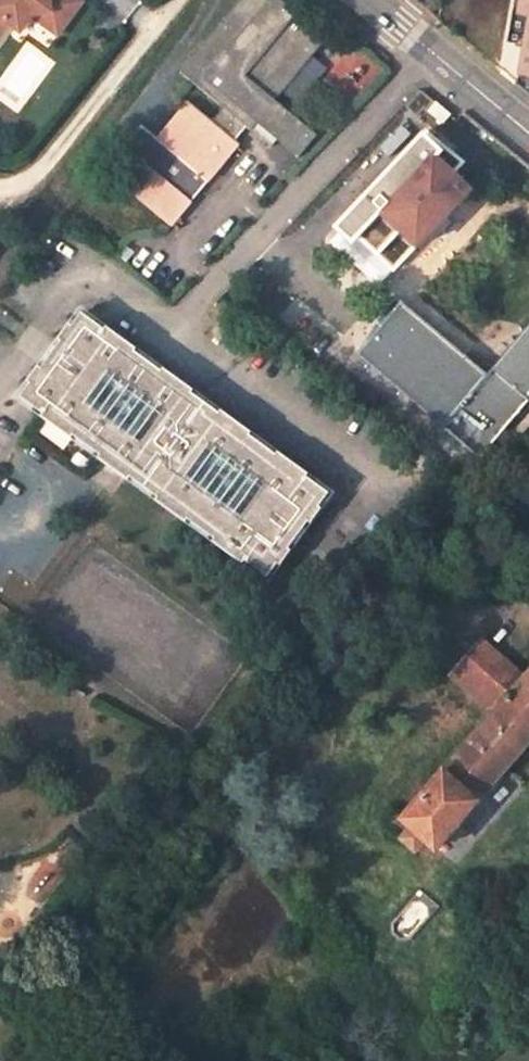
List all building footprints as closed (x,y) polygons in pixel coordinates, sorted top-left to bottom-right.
[(9,22),(21,30),(33,13),(59,33),(83,0),(0,0),(0,34),(9,22)] [(322,41),(292,17),(297,11),(283,0),(239,0),(180,71),(223,106),(209,123),(232,142),(246,125),(270,146),(277,139),(299,157),(317,135),(274,99),(322,41)] [(439,23),(501,73),(512,13),(514,0),(442,0),(439,23)] [(519,14),(512,13),(501,73),(528,96),(528,0),(522,0),(519,14)] [(512,13),(519,14),(522,0),(514,0),(512,13)] [(171,222),(236,145),(232,142),(209,123),(186,104),(159,137),(149,149),(143,144),(136,153),(142,158),(123,182),(171,222)] [(143,125),(126,145),(136,153),(143,144),(149,149),(159,137),(143,125)] [(385,216),(417,246),(471,188),(434,154),(432,155),(414,138),(362,194),(364,196),(329,233),(342,244),(360,225),(368,233),(385,216)] [(324,265),(342,244),(329,233),(311,253),(324,265)] [(408,300),(365,351),(448,423),(492,371),(408,300)] [(103,451),(132,472),(130,475),(159,496),(161,493),(190,514),(188,517),(216,537),(218,535),(248,556),(253,549),(264,557),(309,495),(298,486),(304,477),(275,456),(277,454),(249,433),(247,436),(218,414),(220,412),(191,391),(189,393),(160,372),(162,370),(134,350),(132,352),(103,331),(105,328),(82,312),(21,395),(45,412),(46,410),(75,431),(73,433),(101,454),(103,451)] [(103,331),(132,352),(134,350),(136,347),(107,326),(105,328),(103,331)] [(448,423),(485,455),(528,404),(528,329),(492,371),(448,423)] [(192,388),(164,368),(162,370),(160,372),(189,393),(191,391),(192,388)] [(251,431),(221,409),(220,412),(218,414),(247,436),(249,433),(251,431)] [(75,431),(46,410),(45,412),(43,415),(71,436),(73,433),(75,431)] [(132,472),(103,451),(101,454),(99,456),(128,477),(130,475),(132,472)] [(308,473),(279,451),(277,454),(275,456),(304,477),(306,475),(308,473)] [(268,575),(329,491),(306,475),(304,477),(298,486),(309,495),(264,557),(253,549),(248,556),(245,559),(268,575)] [(158,498),(186,519),(188,517),(190,514),(161,493),(159,496),(158,498)] [(214,540),(243,562),(245,559),(248,556),(218,535),(216,537),(214,540)] [(402,818),(412,827),(426,839),(435,848),(528,740),(528,673),(526,677),(484,641),(457,671),(498,708),(402,818)] [(412,827),(402,838),(415,850),(426,839),(412,827)]
